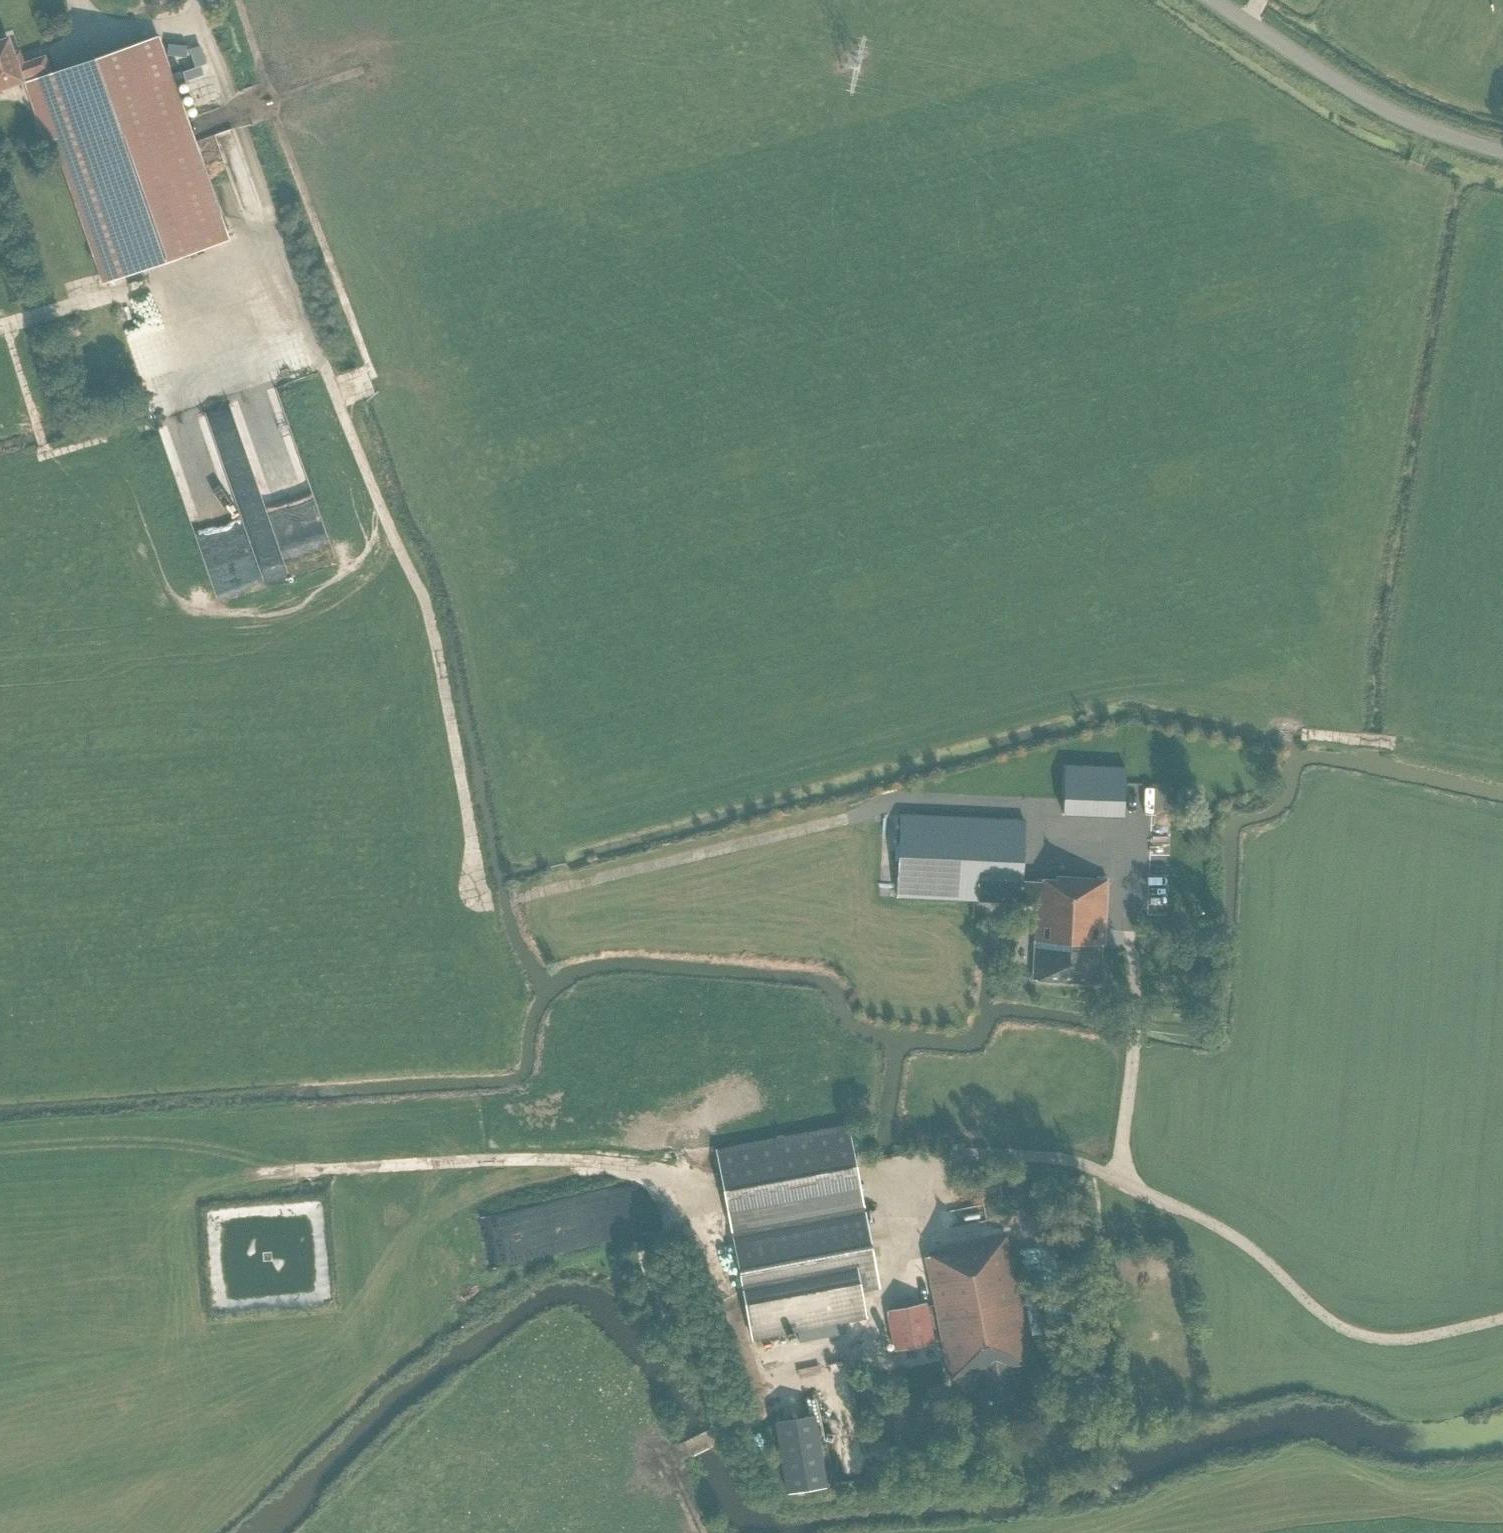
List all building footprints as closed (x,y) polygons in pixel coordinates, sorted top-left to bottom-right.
[(57,139),(106,281),(224,240),(155,39),(50,76),(48,70),(49,69),(45,56),(21,64),(17,51),(13,53),(8,39),(0,42),(0,88),(22,81),(22,79),(37,74),(39,79),(25,83),(46,142),(57,139)] [(210,430),(228,423),(221,405),(204,411),(210,430)] [(175,466),(213,594),(333,558),(303,455),(293,465),(300,471),(309,500),(312,510),(284,518),(283,512),(279,515),(272,509),(266,516),(257,486),(278,480),(284,486),(290,480),(281,471),(273,473),(261,462),(254,440),(245,450),(250,466),(237,454),(235,449),(215,454),(244,551),(220,559),(210,549),(190,480),(175,466)] [(1122,814),(1124,767),(1065,764),(1062,811),(1122,814)] [(1056,879),(1037,879),(1037,880),(1022,879),(1024,820),(899,815),(896,898),(1036,903),(1035,942),(1031,942),(1030,959),(1034,960),(1033,980),(1100,983),(1101,950),(1094,950),(1094,943),(1105,944),(1107,877),(1056,875),(1056,879)] [(718,1148),(729,1208),(860,1185),(850,1125),(718,1148)] [(878,1288),(860,1185),(729,1208),(752,1339),(862,1320),(859,1301),(865,1300),(863,1291),(878,1288)] [(983,1371),(986,1390),(980,1391),(984,1413),(1020,1407),(1016,1384),(1013,1384),(1009,1366),(1030,1363),(1006,1237),(945,1249),(946,1254),(926,1258),(950,1378),(983,1371)] [(887,1311),(894,1351),(931,1344),(924,1305),(887,1311)] [(814,1415),(776,1421),(788,1494),(826,1488),(814,1415)]
